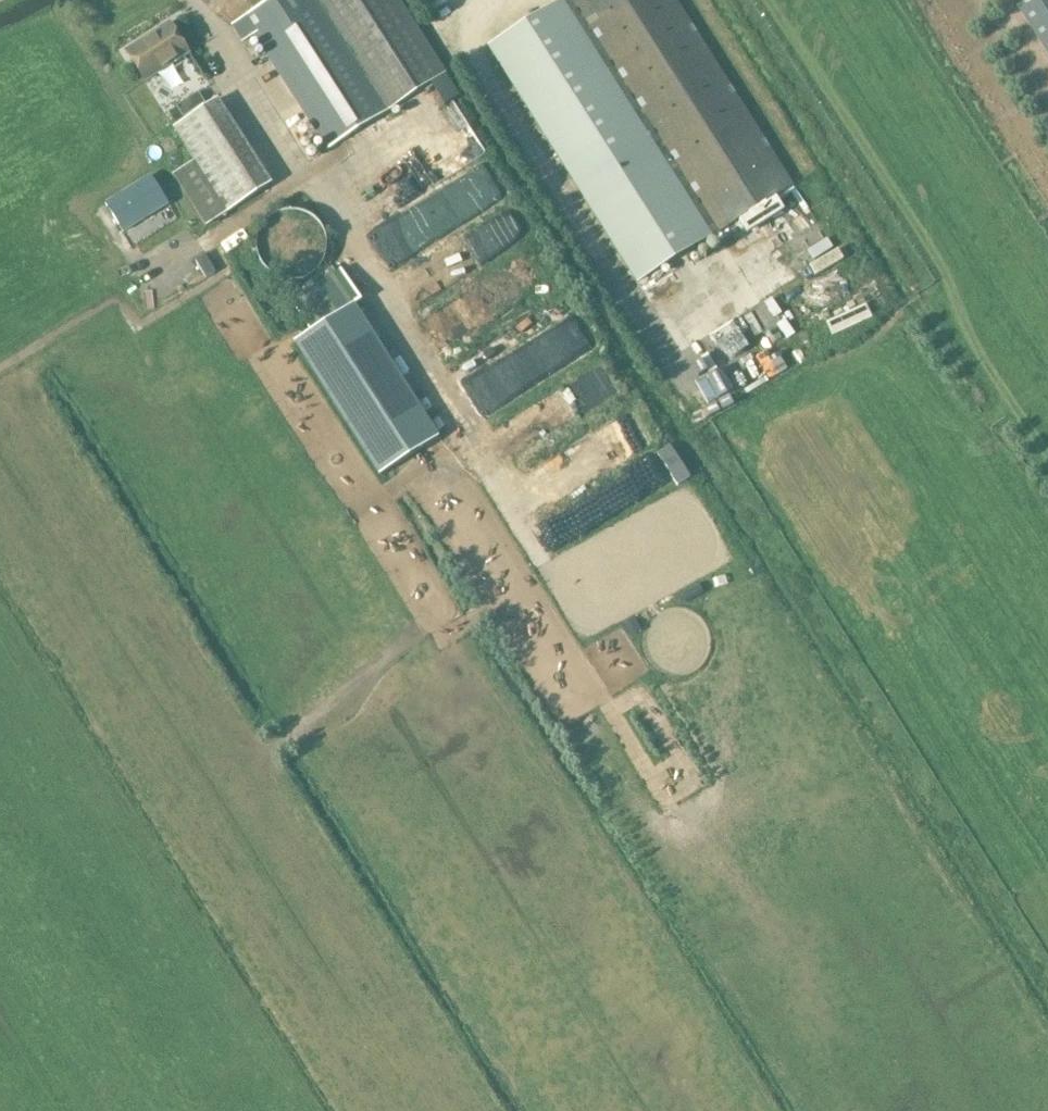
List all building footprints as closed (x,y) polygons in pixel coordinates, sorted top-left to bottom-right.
[(255,35),(327,151),(446,73),(399,0),(271,0),(231,26),(242,43),(255,35)] [(675,0),(560,0),(487,45),(635,280),(789,182),(675,0)] [(145,81),(190,52),(171,23),(127,51),(145,81)] [(198,94),(176,108),(183,119),(205,105),(198,94)] [(173,126),(196,160),(228,211),(275,183),(221,96),(173,126)] [(177,173),(173,176),(206,226),(228,211),(196,160),(177,173)] [(168,204),(151,176),(106,204),(123,231),(168,204)] [(171,213),(159,220),(163,227),(175,220),(171,213)] [(352,305),(295,344),(401,513),(462,473),(352,305)]
